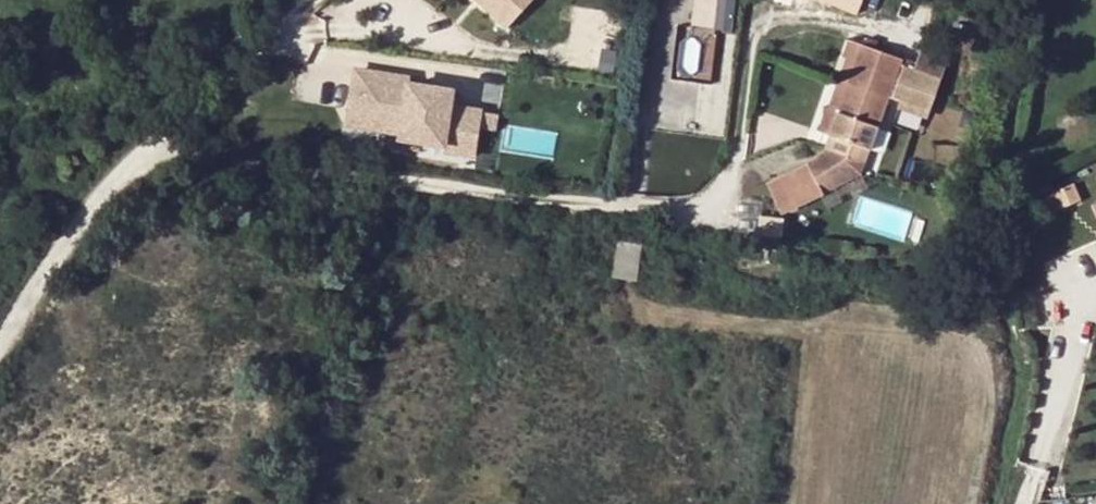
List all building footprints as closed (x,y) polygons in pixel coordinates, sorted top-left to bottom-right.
[(509,29),(534,0),(477,0),(509,29)] [(739,0),(698,0),(696,23),(737,26),(739,0)] [(801,2),(818,10),(822,0),(802,0),(801,2)] [(847,57),(838,80),(848,84),(849,80),(862,44),(849,39),(843,55),(847,57)] [(903,59),(862,44),(849,80),(889,95),(894,97),(893,99),(899,101),(930,111),(941,78),(901,63),(903,59)] [(414,82),(360,73),(351,127),(405,136),(404,141),(447,148),(447,153),(479,159),(486,115),(454,110),(456,94),(413,87),(414,82)] [(848,84),(838,80),(828,108),(825,107),(817,128),(830,133),(848,84)] [(889,95),(849,80),(848,84),(830,133),(824,150),(835,153),(864,163),(889,95)] [(930,111),(899,101),(897,107),(927,119),(930,111)] [(824,150),(817,171),(814,165),(770,186),(782,211),(823,192),(859,173),(855,173),(855,169),(832,162),(835,153),(824,150)] [(824,150),(814,165),(817,171),(824,150)] [(859,173),(864,163),(835,153),(832,162),(855,169),(855,173),(859,173)] [(1080,199),(1073,183),(1054,192),(1061,208),(1080,199)] [(640,244),(620,241),(616,276),(636,280),(640,244)]
